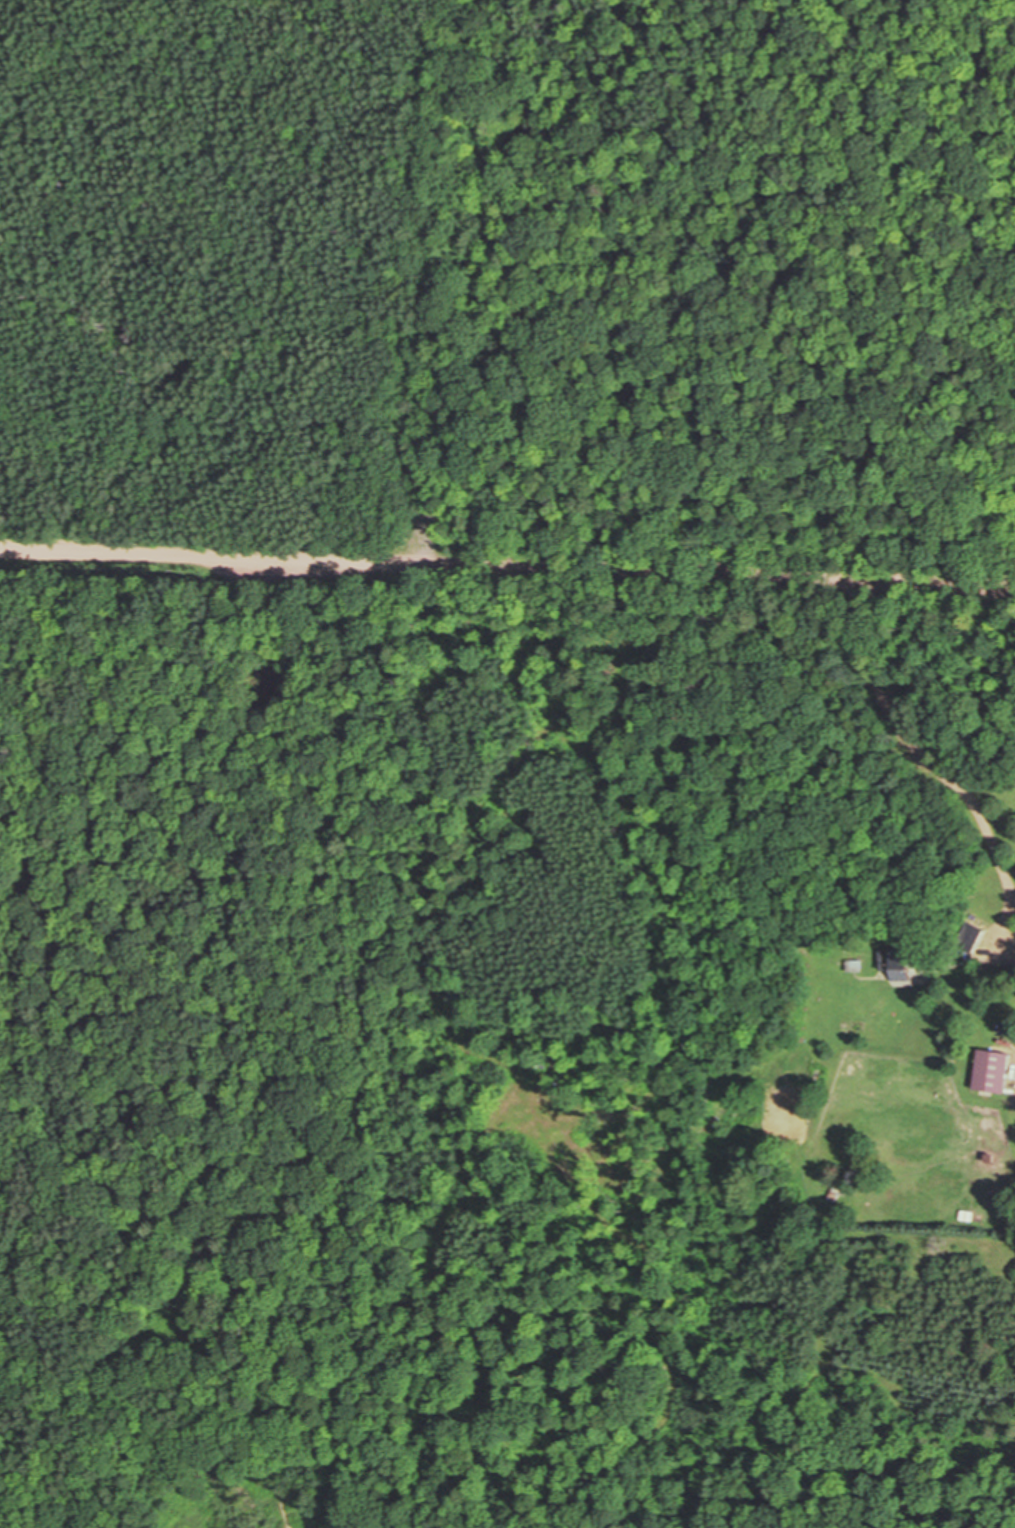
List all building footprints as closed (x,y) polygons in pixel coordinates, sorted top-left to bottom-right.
[(921,950),(903,949),(902,980),(920,980),(921,950)] [(1011,1094),(1014,1064),(1014,1053),(985,1049),(980,1090),(1011,1094)]
